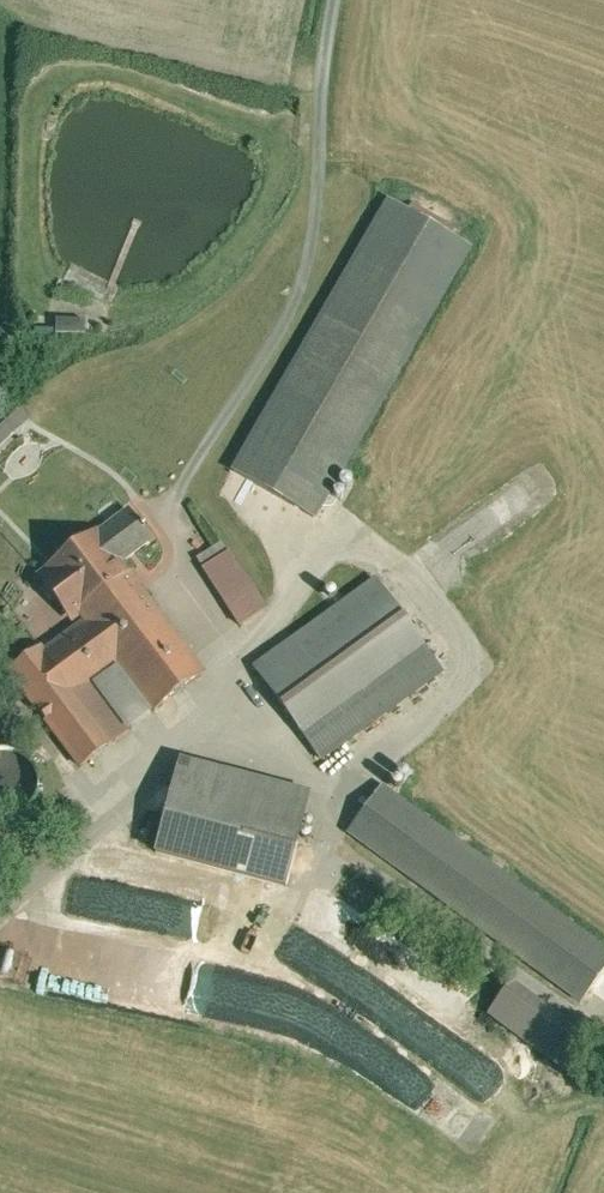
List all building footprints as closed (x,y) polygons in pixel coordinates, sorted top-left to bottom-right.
[(355,461),(475,249),(388,199),(231,474),(319,524),(355,461)] [(90,327),(59,327),(59,341),(90,341),(90,327)] [(30,423),(13,408),(0,422),(0,456),(30,423)] [(158,541),(133,507),(36,579),(74,629),(10,677),(59,743),(81,773),(210,677),(145,589),(149,586),(136,569),(132,572),(126,564),(158,541)] [(224,541),(197,560),(242,626),(270,607),(266,602),(224,541)] [(379,578),(256,669),(326,762),(448,672),(379,578)] [(29,759),(19,753),(5,751),(0,752),(0,816),(9,818),(21,815),(32,807),(38,796),(40,782),(37,770),(29,759)] [(183,763),(158,861),(289,895),(315,797),(183,763)] [(387,783),(344,840),(576,1014),(603,977),(603,946),(387,783)] [(596,1039),(515,978),(486,1016),(566,1078),(596,1039)]
